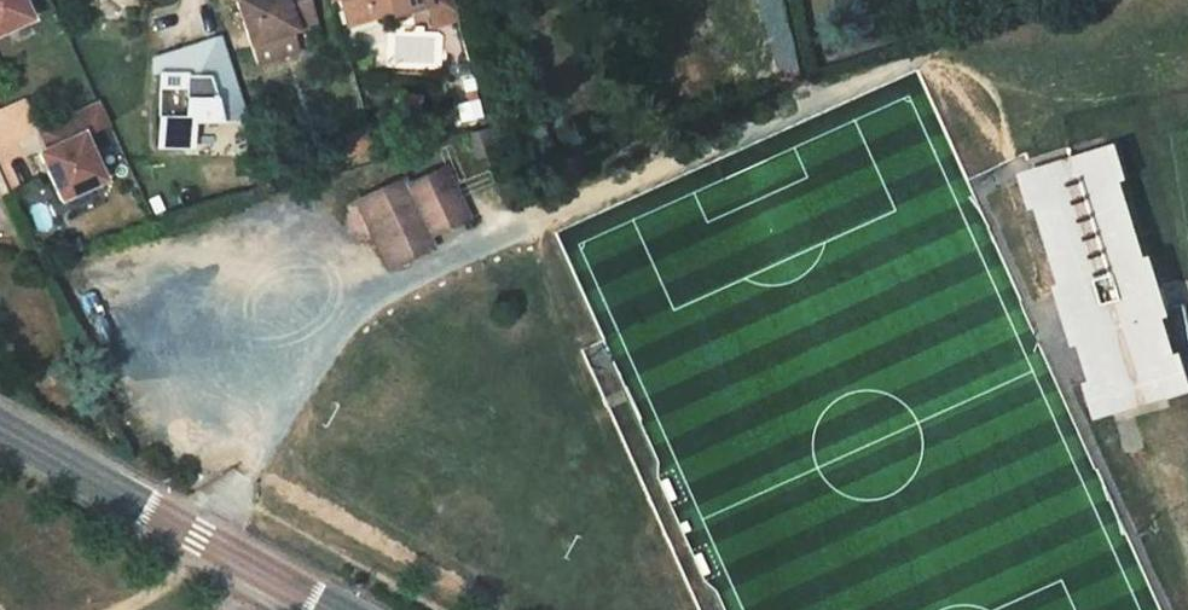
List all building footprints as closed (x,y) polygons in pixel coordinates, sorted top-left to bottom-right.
[(16,34),(1,0),(0,0),(0,41),(16,34)] [(219,13),(233,57),(235,57),(275,44),(296,37),(285,0),(259,0),(239,6),(219,13)] [(316,14),(323,12),(320,0),(311,0),(316,14)] [(323,12),(327,24),(344,18),(355,25),(356,29),(376,23),(377,27),(412,16),(412,19),(436,12),(433,0),(320,0),(323,12)] [(436,12),(412,19),(415,30),(439,22),(436,12)] [(344,18),(327,24),(331,37),(356,29),(355,25),(344,18)] [(275,44),(235,57),(241,75),(280,62),(275,44)] [(229,130),(202,47),(151,66),(151,85),(143,85),(139,85),(137,158),(166,157),(166,131),(174,131),(229,130)] [(151,85),(151,66),(133,74),(143,85),(151,85)] [(84,118),(22,145),(31,164),(23,168),(43,215),(86,196),(66,150),(93,139),(84,118)] [(166,131),(166,157),(175,157),(174,131),(166,131)] [(468,143),(450,148),(457,173),(475,168),(468,143)] [(1099,173),(1083,177),(1090,200),(1098,198),(1098,200),(1106,198),(1099,173)] [(1083,177),(1023,194),(1024,196),(1030,218),(1023,221),(1023,223),(1049,310),(1050,312),(1057,310),(1065,335),(1125,317),(1117,293),(1125,291),(1125,289),(1098,200),(1098,198),(1090,200),(1083,177)] [(449,233),(429,182),(389,199),(386,192),(341,212),(344,218),(351,235),(370,281),(418,260),(413,250),(449,233)] [(1024,196),(1009,200),(1016,225),(1023,223),(1023,221),(1030,218),(1024,196)] [(1049,310),(1042,312),(1057,362),(1064,360),(1063,358),(1138,336),(1139,338),(1146,336),(1132,286),(1125,289),(1125,291),(1117,293),(1125,317),(1065,335),(1057,310),(1050,312),(1049,310)] [(1138,336),(1063,358),(1064,360),(1078,408),(1079,410),(1086,408),(1090,420),(1150,402),(1146,390),(1154,388),(1153,386),(1139,338),(1138,336)] [(1078,408),(1071,410),(1078,436),(1168,408),(1160,384),(1153,386),(1154,388),(1146,390),(1150,402),(1090,420),(1086,408),(1079,410),(1078,408)]
